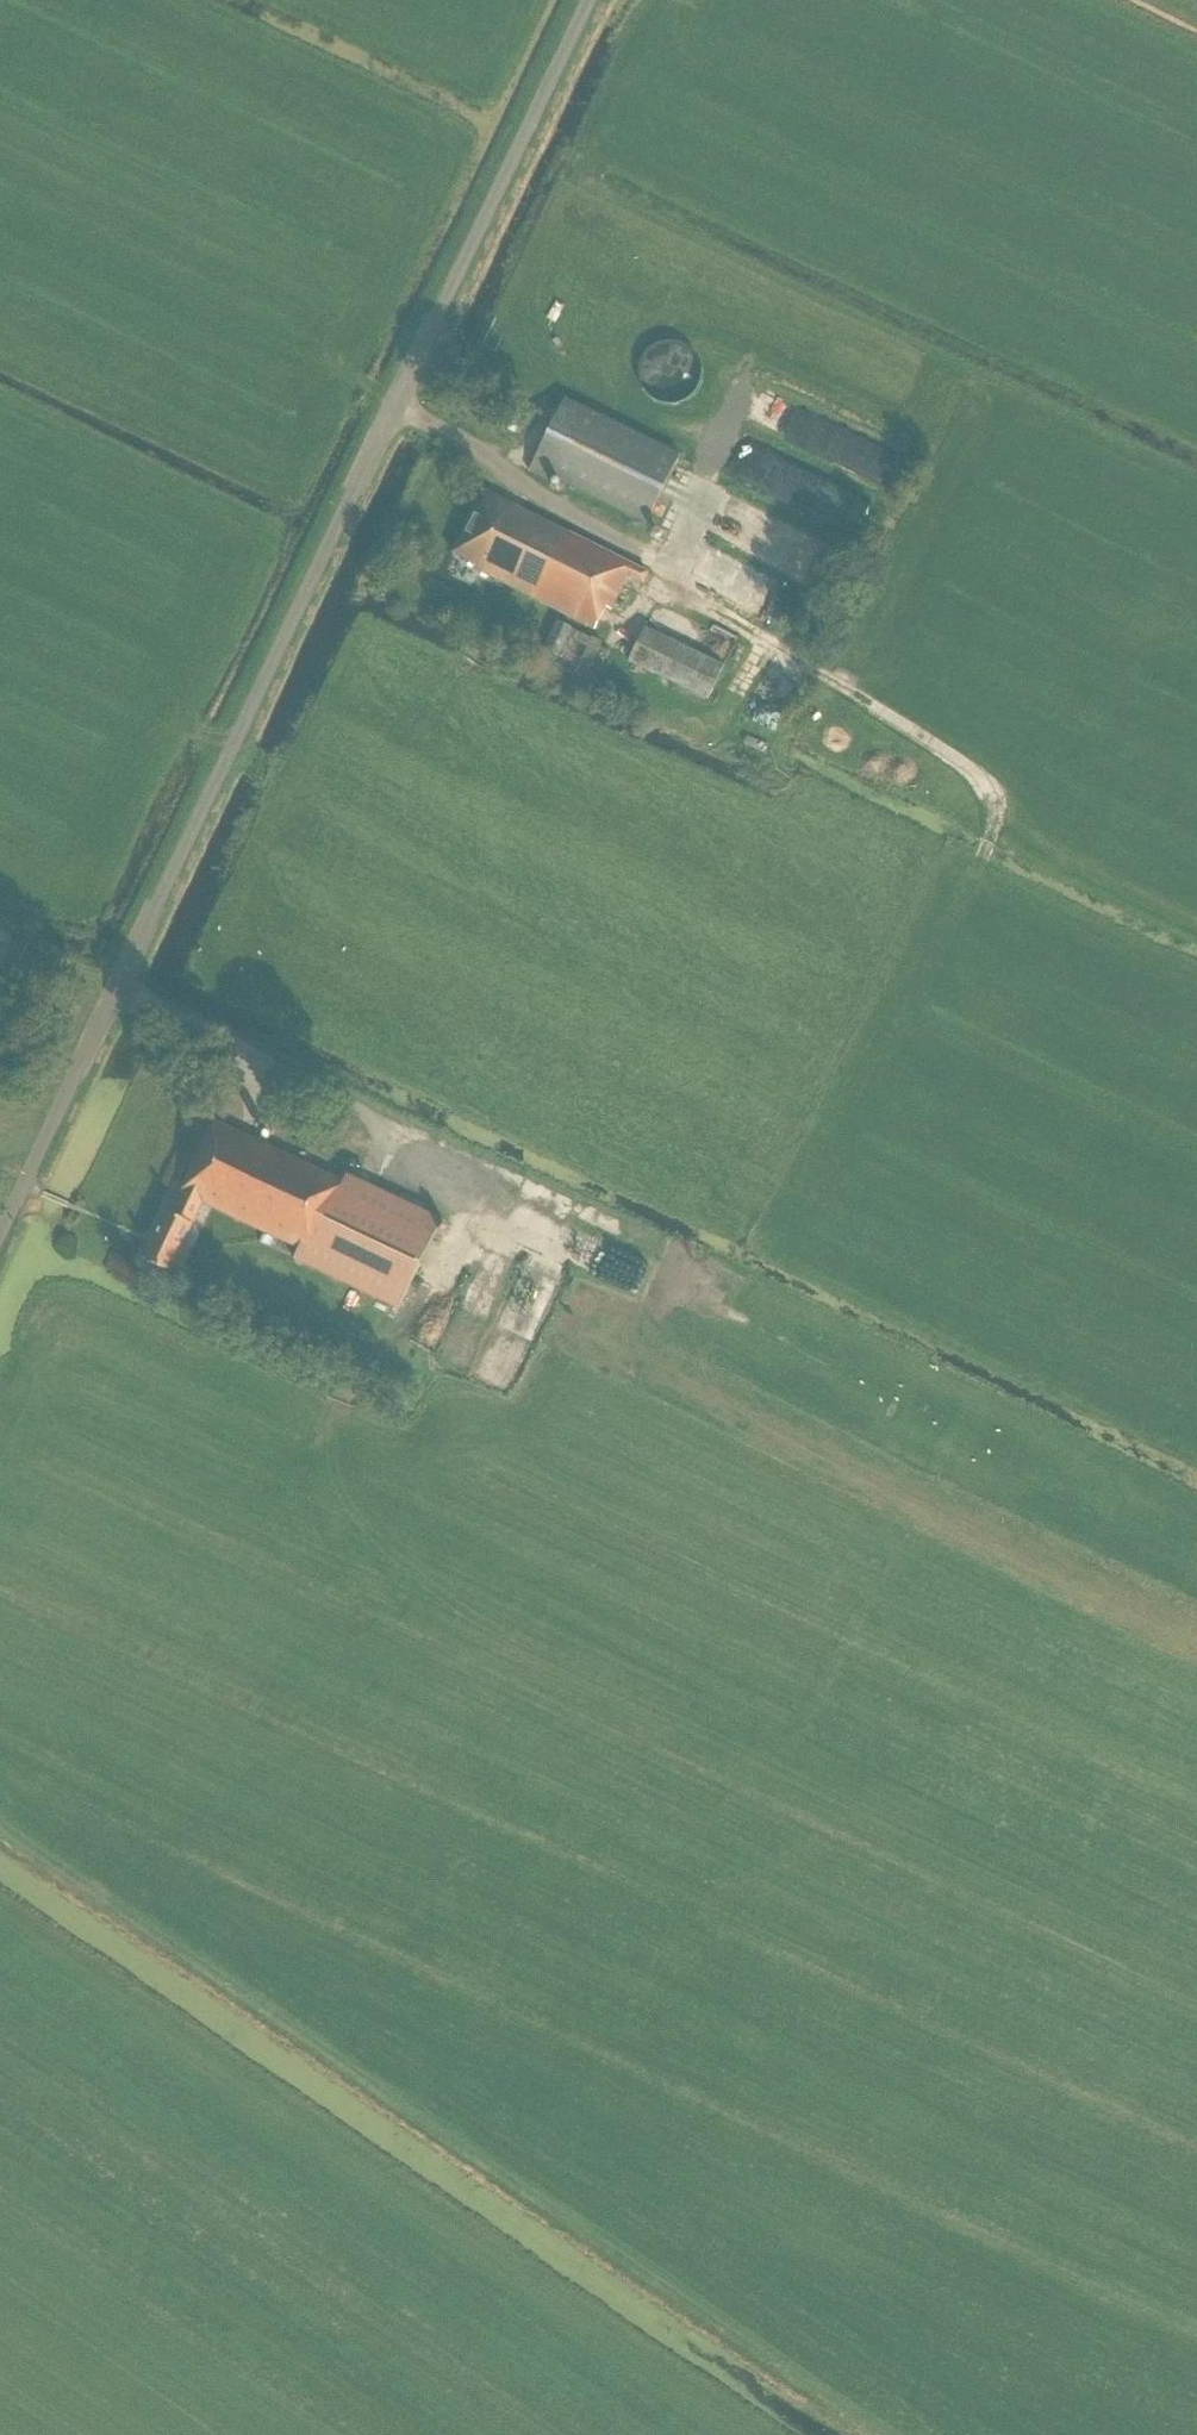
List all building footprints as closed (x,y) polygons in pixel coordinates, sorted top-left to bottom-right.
[(641,368),(641,371),(641,375),(642,377),(642,380),(643,382),(644,385),(646,388),(648,390),(649,392),(651,393),(653,395),(657,397),(659,398),(664,400),(668,401),(670,401),(674,401),(677,400),(680,399),(683,398),(685,397),(689,395),(691,393),(694,391),(695,388),(697,386),(699,383),(700,380),(701,377),(701,374),(701,372),(701,369),(701,365),(700,362),(699,360),(698,357),(697,356),(696,354),(695,352),(694,351),(691,348),(689,346),(687,345),(684,344),(681,342),(677,341),(674,341),(672,341),(669,341),(666,341),(663,342),(660,343),(655,345),(653,347),(650,349),(648,351),(646,354),(645,357),(643,359),(642,362),(641,365),(641,368)] [(681,454),(565,399),(530,473),(552,484),(554,480),(647,524),(681,454)] [(770,499),(857,537),(872,502),(785,464),(770,499)] [(484,490),(454,551),(476,562),(473,568),(595,627),(606,605),(612,608),(627,576),(643,584),(649,570),(484,490)] [(724,665),(645,627),(629,661),(708,699),(724,665)] [(203,1203),(300,1248),(295,1259),(376,1297),(401,1308),(442,1219),(347,1174),(343,1181),(215,1121),(181,1193),(183,1194),(203,1203)] [(193,1224),(203,1203),(183,1194),(174,1214),(168,1211),(145,1259),(172,1272),(194,1224),(193,1224)]
